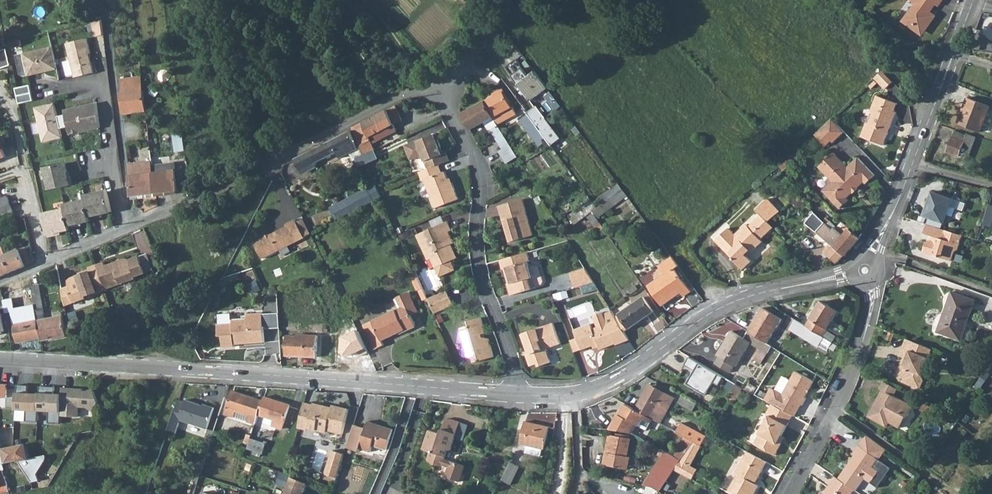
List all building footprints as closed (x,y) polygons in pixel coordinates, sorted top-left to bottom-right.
[(942,0),(912,0),(917,3),(908,16),(909,21),(915,25),(913,28),(919,33),(924,32),(936,16),(930,12),(935,4),(938,6),(942,0)] [(903,22),(913,28),(915,25),(909,21),(908,16),(903,22)] [(68,43),(75,77),(94,73),(90,54),(92,54),(89,39),(68,43)] [(40,71),(58,67),(53,46),(24,53),(17,55),(21,73),(24,75),(29,74),(29,75),(41,72),(40,71)] [(11,63),(7,47),(0,50),(0,67),(11,63)] [(892,81),(882,70),(876,76),(887,87),(892,81)] [(531,101),(544,91),(548,88),(535,72),(519,84),(531,101)] [(887,87),(876,76),(874,78),(885,89),(887,87)] [(124,93),(144,91),(142,78),(123,80),(124,93)] [(31,84),(16,88),(18,95),(32,92),(31,84)] [(551,106),(557,101),(548,88),(544,91),(549,98),(546,100),(551,106)] [(495,96),(485,102),(487,106),(489,110),(494,118),(496,117),(499,123),(516,114),(512,106),(502,89),(493,94),(495,96)] [(124,112),(146,110),(144,91),(124,93),(122,94),(124,112)] [(32,92),(18,95),(20,103),(34,100),(32,92)] [(990,104),(967,97),(958,123),(981,131),(990,104)] [(871,114),(872,114),(869,125),(867,124),(862,138),(885,146),(897,113),(895,113),(898,105),(877,98),(871,114)] [(494,118),(489,110),(487,106),(485,102),(462,114),(471,130),(484,123),(490,132),(492,131),(503,149),(500,151),(507,163),(517,157),(513,150),(509,144),(505,137),(502,131),(498,124),(495,119),(494,118)] [(65,115),(58,116),(61,129),(68,127),(70,135),(100,128),(97,103),(75,108),(76,110),(65,112),(65,115)] [(58,116),(55,104),(36,108),(43,142),(63,138),(61,129),(58,116)] [(375,135),(393,126),(402,122),(396,105),(353,128),(353,130),(357,140),(358,144),(364,155),(375,150),(372,144),(371,141),(377,138),(375,135)] [(562,138),(537,106),(528,113),(546,138),(552,145),(562,138)] [(528,113),(519,120),(537,144),(546,138),(528,113)] [(844,132),(831,118),(814,134),(825,146),(831,141),(832,143),(844,132)] [(396,132),(393,126),(375,135),(377,138),(371,141),(372,144),(396,132)] [(571,130),(576,137),(581,133),(576,127),(571,130)] [(358,149),(351,131),(314,150),(304,155),(294,161),(284,165),(282,166),(291,184),(292,183),(318,170),(334,162),(337,167),(353,159),(350,153),(358,149)] [(966,141),(968,135),(955,131),(954,137),(966,141)] [(441,163),(449,159),(446,151),(443,152),(438,138),(437,138),(435,133),(408,143),(406,147),(409,156),(414,158),(423,154),(428,167),(441,163)] [(966,141),(954,137),(948,152),(970,159),(977,137),(968,134),(968,135),(966,141)] [(158,157),(156,135),(149,136),(152,158),(158,157)] [(177,158),(187,157),(184,137),(175,138),(177,158)] [(364,155),(354,161),(358,168),(379,158),(375,150),(364,155)] [(849,168),(835,154),(819,168),(833,183),(823,192),(840,209),(849,202),(847,200),(854,193),(852,191),(856,188),(858,190),(864,184),(866,185),(875,177),(859,159),(849,168)] [(153,160),(157,193),(187,189),(185,168),(177,169),(176,162),(161,164),(161,157),(158,157),(152,158),(153,160)] [(134,196),(157,193),(153,160),(130,163),(134,196)] [(53,188),(72,184),(70,176),(68,176),(67,172),(65,163),(44,168),(49,189),(53,188)] [(428,167),(420,170),(424,179),(426,178),(438,206),(461,196),(454,179),(451,181),(446,169),(444,170),(441,163),(428,167)] [(206,182),(217,177),(214,170),(208,173),(207,174),(204,177),(206,182)] [(375,201),(382,197),(375,185),(368,189),(375,201)] [(622,189),(619,185),(611,190),(615,196),(619,193),(622,191),(622,189)] [(364,188),(365,191),(336,206),(341,218),(366,205),(375,201),(368,189),(368,187),(367,186),(364,188)] [(611,190),(610,189),(593,201),(599,208),(615,196),(611,190)] [(86,199),(90,218),(98,216),(98,214),(102,213),(111,211),(106,190),(85,195),(86,199)] [(627,197),(624,192),(622,191),(619,193),(623,200),(627,197)] [(619,193),(615,196),(599,208),(593,212),(598,220),(601,218),(599,216),(623,200),(619,193)] [(952,200),(933,193),(924,215),(944,223),(952,200)] [(0,199),(0,209),(12,204),(8,196),(0,199)] [(762,216),(769,223),(783,210),(770,197),(756,209),(762,216)] [(65,208),(70,227),(78,225),(77,223),(82,222),(91,220),(90,218),(86,199),(65,203),(65,208)] [(522,199),(498,204),(507,241),(531,235),(522,199)] [(586,217),(593,212),(599,208),(593,201),(581,210),(586,217)] [(15,213),(12,204),(0,209),(0,219),(15,213)] [(989,205),(983,224),(991,228),(991,206),(989,205)] [(336,206),(329,209),(335,221),(341,218),(336,206)] [(44,213),(49,236),(57,234),(57,232),(61,231),(70,229),(70,227),(65,208),(44,213)] [(806,224),(830,244),(840,232),(837,230),(834,227),(832,230),(822,221),(815,214),(806,224)] [(769,223),(762,216),(749,229),(746,226),(735,236),(730,229),(716,242),(724,251),(726,249),(735,260),(734,260),(743,270),(752,263),(748,258),(746,256),(750,252),(752,254),(764,243),(762,241),(775,229),(769,223)] [(255,242),(263,258),(306,236),(296,218),(287,223),(288,225),(255,242)] [(834,227),(835,226),(825,218),(822,221),(832,230),(834,227)] [(445,221),(416,234),(427,259),(431,258),(439,277),(450,272),(451,267),(448,262),(452,260),(446,246),(451,243),(446,231),(449,230),(445,221)] [(596,226),(603,236),(607,233),(600,223),(596,226)] [(840,232),(830,244),(843,256),(844,256),(860,238),(844,224),(843,223),(837,230),(840,232)] [(962,235),(927,224),(924,232),(933,235),(931,240),(928,240),(926,241),(923,250),(951,259),(954,250),(957,249),(962,235)] [(297,249),(293,244),(281,251),(284,257),(297,249)] [(449,244),(446,246),(452,260),(455,259),(449,244)] [(824,251),(837,263),(843,256),(830,244),(824,251)] [(2,275),(26,265),(19,249),(8,254),(5,255),(2,247),(0,248),(0,270),(2,275)] [(26,265),(32,263),(26,247),(19,249),(26,265)] [(527,251),(500,259),(503,269),(506,268),(510,282),(507,283),(510,294),(535,287),(535,285),(542,283),(543,281),(539,265),(536,264),(529,266),(528,262),(529,261),(527,251)] [(131,258),(137,274),(148,270),(142,254),(131,258)] [(106,287),(137,275),(137,274),(131,258),(129,257),(108,265),(106,261),(97,264),(105,286),(106,287)] [(672,257),(668,260),(673,268),(678,266),(672,257)] [(668,260),(659,267),(665,275),(666,274),(666,271),(671,267),(673,268),(668,260)] [(90,292),(106,287),(105,286),(97,264),(90,267),(92,271),(72,278),(70,282),(71,286),(62,290),(65,304),(90,294),(90,292)] [(691,292),(673,268),(671,267),(666,271),(666,274),(665,275),(649,286),(662,305),(682,292),(685,296),(691,292)] [(574,287),(593,281),(585,268),(570,272),(574,287)] [(651,270),(642,278),(648,284),(657,277),(651,270)] [(11,291),(10,285),(1,288),(2,293),(11,291)] [(42,340),(67,335),(63,316),(45,319),(39,285),(31,287),(34,299),(41,338),(42,340)] [(629,289),(633,295),(638,291),(635,285),(629,289)] [(427,296),(433,311),(453,303),(446,288),(427,296)] [(2,293),(5,310),(14,308),(11,291),(2,293)] [(412,314),(417,312),(420,311),(411,292),(396,299),(400,308),(403,307),(410,309),(412,314)] [(977,302),(953,293),(939,333),(962,341),(977,302)] [(644,297),(615,317),(617,320),(625,332),(654,312),(644,297)] [(12,313),(18,342),(41,338),(34,299),(27,300),(28,310),(12,313)] [(822,302),(807,326),(817,332),(833,342),(837,336),(827,330),(838,311),(822,302)] [(383,340),(396,334),(417,324),(412,314),(410,309),(403,307),(400,308),(364,325),(374,349),(379,347),(385,344),(383,340)] [(764,308),(749,332),(767,343),(781,319),(764,308)] [(625,332),(617,320),(608,323),(604,311),(594,314),(598,326),(593,327),(591,321),(573,327),(576,335),(580,348),(593,344),(598,342),(599,346),(599,348),(616,343),(617,345),(630,340),(625,332)] [(218,335),(221,335),(222,346),(222,348),(234,347),(233,344),(233,341),(238,341),(238,344),(264,342),(262,313),(247,314),(247,318),(233,319),(233,322),(217,323),(218,335)] [(467,322),(468,326),(459,329),(458,340),(461,339),(464,348),(463,356),(472,357),(473,363),(493,356),(487,336),(485,337),(485,336),(482,336),(482,333),(485,332),(480,317),(467,322)] [(348,326),(347,324),(353,320),(340,323),(341,331),(348,330),(348,326)] [(373,361),(371,358),(353,320),(347,324),(348,326),(352,334),(364,361),(373,361)] [(833,342),(817,332),(807,326),(797,320),(791,329),(817,345),(818,344),(828,351),(833,342)] [(546,346),(560,341),(553,321),(521,332),(528,352),(526,352),(530,364),(537,361),(539,365),(551,361),(546,346)] [(329,333),(341,331),(340,323),(330,324),(327,325),(329,333)] [(767,343),(749,332),(745,338),(733,331),(718,355),(719,356),(714,363),(730,373),(734,365),(736,366),(751,343),(762,350),(756,360),(761,364),(773,347),(767,343)] [(893,342),(896,335),(891,333),(888,340),(893,342)] [(286,355),(315,357),(316,335),(297,334),(297,336),(286,336),(286,355)] [(569,338),(573,350),(580,348),(576,335),(569,338)] [(936,351),(910,341),(907,349),(915,353),(912,361),(911,360),(909,365),(906,364),(901,376),(907,379),(906,382),(923,390),(927,381),(925,376),(936,351)] [(915,353),(907,349),(903,357),(908,359),(906,364),(909,365),(911,360),(912,361),(915,353)] [(720,385),(725,377),(691,357),(686,365),(696,371),(688,384),(707,395),(715,382),(720,385)] [(2,369),(1,386),(5,386),(8,386),(10,370),(2,369)] [(771,387),(765,399),(772,403),(793,414),(795,416),(802,404),(803,404),(807,397),(805,397),(814,381),(795,371),(790,380),(783,394),(777,390),(771,387)] [(784,377),(777,390),(783,394),(790,380),(784,377)] [(96,388),(99,394),(109,385),(104,380),(96,388)] [(139,383),(132,380),(126,394),(134,397),(139,383)] [(898,389),(884,381),(880,388),(882,389),(868,416),(886,427),(889,422),(899,427),(906,414),(907,415),(912,405),(895,396),(898,389)] [(746,390),(755,394),(758,388),(750,383),(746,390)] [(674,398),(649,384),(635,409),(636,409),(645,414),(651,418),(660,422),(671,404),(674,398)] [(738,385),(730,397),(736,401),(744,388),(738,385)] [(31,386),(21,386),(20,411),(29,412),(29,421),(41,422),(41,412),(42,393),(30,393),(31,386)] [(42,393),(41,412),(52,413),(52,422),(64,423),(64,417),(64,413),(65,394),(56,393),(56,388),(42,387),(42,393)] [(85,388),(65,387),(65,394),(64,413),(64,417),(81,418),(81,407),(88,408),(95,413),(103,403),(99,394),(96,388),(89,391),(85,391),(85,388)] [(237,410),(250,415),(248,421),(256,424),(260,414),(260,413),(264,401),(233,391),(226,413),(235,416),(237,410)] [(693,410),(697,403),(683,396),(680,402),(693,410)] [(180,397),(173,416),(167,430),(174,432),(179,418),(207,428),(215,406),(203,403),(202,405),(180,397)] [(292,405),(266,397),(264,401),(260,413),(268,416),(266,423),(284,429),(292,405)] [(335,405),(334,407),(316,402),(316,404),(307,401),(299,428),(308,431),(309,428),(312,418),(321,420),(319,431),(328,434),(329,430),(345,434),(351,409),(335,405)] [(608,430),(633,433),(638,424),(645,428),(651,418),(645,414),(635,409),(625,403),(618,415),(617,414),(608,430)] [(793,414),(772,403),(766,415),(769,416),(755,444),(775,455),(781,444),(778,443),(793,414)] [(924,404),(920,411),(934,418),(937,411),(924,404)] [(250,415),(237,410),(235,416),(248,421),(250,415)] [(321,420),(312,418),(309,428),(319,431),(321,420)] [(449,449),(451,449),(456,434),(460,422),(452,418),(446,419),(442,429),(441,433),(430,430),(423,448),(430,451),(428,458),(443,465),(449,467),(447,473),(453,479),(460,482),(467,461),(447,454),(449,449)] [(360,448),(371,452),(373,445),(387,449),(393,429),(369,421),(366,428),(354,425),(347,447),(360,451),(360,448)] [(469,424),(460,422),(456,434),(465,437),(469,424)] [(545,449),(550,427),(526,422),(521,443),(527,445),(526,452),(541,456),(542,449),(545,449)] [(702,446),(707,436),(683,422),(677,432),(695,442),(702,446)] [(102,429),(92,431),(86,441),(97,444),(102,429)] [(272,441),(274,433),(267,431),(265,438),(272,441)] [(632,457),(628,456),(631,439),(609,434),(602,464),(629,470),(632,457)] [(866,434),(857,447),(879,461),(886,449),(866,434)] [(116,459),(125,461),(130,441),(121,438),(116,459)] [(266,454),(269,443),(254,438),(250,448),(266,454)] [(690,450),(697,455),(702,446),(695,442),(690,450)] [(16,461),(30,483),(37,481),(37,475),(44,461),(45,455),(28,459),(27,451),(26,452),(24,444),(11,447),(12,454),(4,456),(0,457),(0,464),(16,461)] [(324,476),(336,480),(346,450),(333,446),(324,476)] [(2,449),(4,456),(12,454),(11,447),(2,449)] [(674,456),(681,460),(683,461),(690,450),(684,447),(681,451),(679,450),(674,456)] [(879,461),(857,447),(852,456),(854,457),(856,459),(849,470),(846,468),(839,480),(855,491),(858,493),(866,480),(878,487),(891,468),(884,464),(880,470),(875,467),(879,461)] [(697,455),(690,450),(683,461),(681,460),(674,471),(692,480),(698,470),(691,466),(697,455)] [(665,451),(642,485),(661,490),(674,471),(681,460),(674,456),(665,451)] [(747,452),(736,474),(738,475),(728,491),(733,493),(755,493),(759,486),(760,485),(757,484),(756,483),(755,483),(753,482),(756,477),(758,478),(767,463),(747,452)] [(854,457),(846,468),(849,470),(856,459),(854,457)] [(879,461),(875,467),(880,470),(884,464),(879,461)] [(502,480),(511,485),(519,468),(511,463),(509,467),(502,480)] [(11,492),(3,472),(0,473),(0,493),(2,493),(11,492)] [(277,483),(288,488),(285,493),(303,493),(307,484),(281,473),(277,483)] [(836,478),(825,493),(853,493),(855,491),(839,480),(836,478)]
